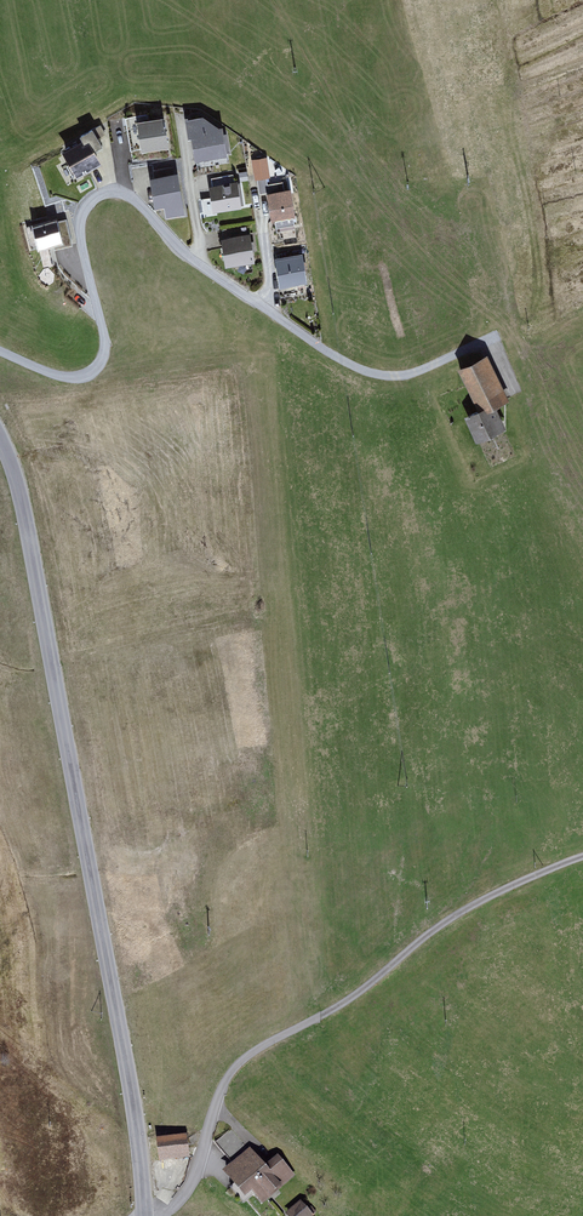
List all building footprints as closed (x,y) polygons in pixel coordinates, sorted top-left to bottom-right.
[(164,119),(137,124),(142,153),(169,149),(164,119)] [(184,124),(192,167),(221,162),(216,131),(202,121),(184,124)] [(79,138),(83,145),(63,156),(76,180),(101,165),(94,153),(102,148),(92,131),(79,138)] [(266,160),(252,162),(255,177),(268,175),(266,160)] [(178,175),(150,180),(155,211),(164,209),(166,219),(185,216),(178,175)] [(237,182),(209,187),(213,214),(242,209),(237,182)] [(291,191),(266,195),(271,223),(295,219),(291,191)] [(66,220),(32,229),(39,252),(72,243),(66,220)] [(250,235),(221,240),(226,269),(255,264),(250,235)] [(303,255),(275,259),(279,289),(307,286),(303,255)] [(498,435),(489,415),(511,405),(487,357),(458,371),(478,412),(464,419),(476,445),(498,435)] [(230,1125),(215,1139),(230,1156),(245,1142),(230,1125)] [(187,1128),(156,1130),(157,1154),(188,1152),(187,1128)] [(279,1148),(264,1158),(253,1141),(223,1161),(241,1189),(251,1182),(261,1197),(296,1174),(279,1148)] [(285,1205),(292,1215),(307,1215),(313,1212),(302,1195),(285,1205)]
